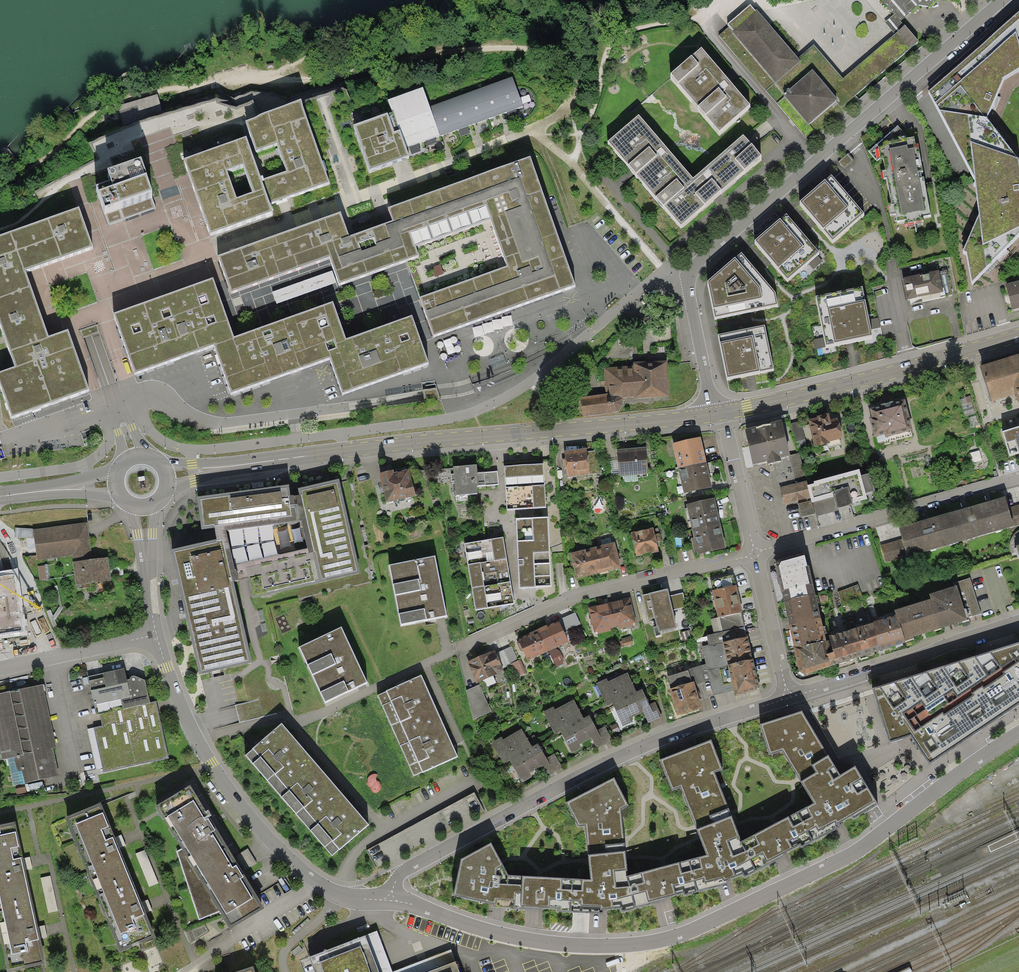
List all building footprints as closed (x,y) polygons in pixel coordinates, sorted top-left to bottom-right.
[(895,14),(901,21),(918,5),(928,6),(935,0),(882,0),(895,14)] [(755,10),(750,5),(727,24),(729,26),(719,36),(809,141),(858,99),(855,95),(918,41),(905,26),(895,34),(843,79),(825,58),(814,45),(799,58),(756,9),(755,10)] [(928,90),(975,178),(979,215),(963,251),(966,252),(972,283),(1002,251),(1018,234),(1018,162),(1018,160),(1003,139),(987,118),(994,101),(1004,78),(1018,69),(1018,11),(928,90)] [(885,22),(895,34),(905,26),(901,21),(895,14),(885,22)] [(750,104),(701,47),(671,73),(720,130),(750,104)] [(492,84),(503,113),(523,106),(512,77),(492,84)] [(477,90),(488,119),(503,113),(492,84),(477,90)] [(423,88),(406,94),(423,142),(440,135),(430,107),(423,88)] [(472,124),(488,119),(477,90),(461,95),(472,124)] [(393,111),(406,148),(423,142),(406,94),(389,100),(393,111)] [(446,101),(456,130),(472,124),(461,95),(446,101)] [(261,180),(270,204),(284,199),(330,183),(301,99),(261,114),(246,121),(256,151),(276,143),(286,171),(264,179),(261,180)] [(440,135),(456,130),(446,101),(430,107),(440,135)] [(393,111),(353,125),(368,169),(408,155),(406,148),(393,111)] [(638,115),(607,142),(633,171),(664,206),(664,205),(682,225),(717,194),(762,156),(743,134),(693,178),(638,115)] [(916,145),(914,137),(909,138),(898,126),(869,151),(877,161),(880,159),(883,158),(885,169),(882,170),(883,178),(886,177),(891,203),(888,203),(890,214),(896,213),(897,221),(907,219),(907,222),(923,220),(922,216),(930,215),(924,177),(921,177),(921,172),(923,172),(918,145),(916,145)] [(270,204),(261,180),(246,136),(183,158),(188,173),(210,233),(272,211),(270,204)] [(102,206),(109,225),(156,208),(153,198),(150,191),(153,190),(141,157),(108,168),(112,180),(97,185),(101,197),(104,205),(102,206)] [(218,256),(231,292),(330,257),(339,283),(400,261),(406,259),(418,255),(416,248),(490,221),(506,265),(419,297),(433,337),(459,327),(576,286),(559,238),(544,196),(530,157),(388,208),(392,220),(387,222),(353,234),(349,236),(340,212),(321,219),(248,245),(218,256)] [(864,213),(831,174),(800,201),(814,218),(833,240),(864,213)] [(16,367),(0,373),(0,384),(12,417),(89,390),(68,330),(49,337),(44,323),(26,273),(25,270),(75,253),(93,247),(79,207),(0,235),(0,323),(16,367)] [(819,253),(786,214),(754,241),(769,258),(787,280),(819,253)] [(776,291),(741,252),(707,281),(714,317),(745,311),(778,305),(776,291)] [(943,292),(939,270),(903,278),(907,299),(943,292)] [(135,374),(212,346),(234,339),(213,279),(114,314),(135,374)] [(1005,286),(1012,312),(1018,311),(1018,282),(1005,286)] [(869,319),(862,287),(816,296),(824,337),(826,344),(850,340),(872,335),(871,330),(869,319)] [(230,395),(330,359),(328,353),(337,349),(336,346),(347,342),(346,340),(333,304),(234,339),(212,346),(214,350),(230,395)] [(328,353),(330,359),(331,362),(343,395),(429,364),(421,341),(412,316),(346,340),(347,342),(336,346),(337,349),(328,353)] [(878,318),(869,319),(871,330),(880,328),(878,318)] [(765,325),(718,334),(727,378),(750,374),(774,369),(765,325)] [(813,340),(816,349),(826,347),(826,344),(824,337),(813,340)] [(980,366),(990,401),(1014,394),(1017,402),(1018,402),(1018,354),(980,366)] [(667,361),(633,362),(633,365),(604,368),(606,393),(580,397),(583,417),(613,412),(620,410),(624,404),(622,399),(669,396),(667,361)] [(971,397),(960,400),(965,416),(976,413),(971,397)] [(912,431),(905,399),(869,408),(871,415),(868,416),(872,432),(873,431),(874,437),(885,434),(885,437),(912,431)] [(817,417),(808,419),(815,447),(829,443),(829,442),(842,438),(837,418),(830,419),(829,412),(817,415),(817,417)] [(790,455),(781,420),(763,424),(744,429),(749,447),(753,465),(767,461),(768,464),(781,461),(780,458),(789,455),(790,455)] [(801,421),(791,424),(797,447),(807,445),(801,421)] [(1003,432),(1010,455),(1018,452),(1018,427),(1003,432)] [(672,443),(678,468),(706,462),(700,437),(672,443)] [(648,473),(646,447),(617,449),(618,461),(619,473),(619,476),(622,476),(637,474),(648,473)] [(568,477),(590,475),(600,473),(598,451),(587,452),(587,449),(565,451),(568,477)] [(799,453),(790,455),(789,455),(796,484),(807,481),(799,453)] [(619,473),(618,461),(609,461),(610,474),(619,473)] [(712,486),(706,462),(678,468),(684,493),(712,486)] [(506,488),(545,485),(543,464),(504,467),(506,488)] [(476,465),(454,466),(456,495),(479,494),(478,485),(477,472),(476,465)] [(393,469),(379,473),(386,503),(416,496),(409,469),(394,472),(393,469)] [(438,469),(424,470),(427,485),(439,484),(438,469)] [(859,469),(814,481),(814,483),(807,485),(811,498),(811,501),(812,503),(813,502),(816,516),(839,510),(838,508),(852,504),(852,503),(868,499),(866,493),(874,490),(870,473),(861,475),(859,469)] [(497,471),(477,472),(478,485),(498,484),(497,471)] [(289,484),(197,497),(201,529),(215,527),(217,539),(172,549),(199,674),(252,662),(234,581),(249,578),(253,597),(360,575),(339,479),(298,488),(299,495),(291,496),(289,484)] [(811,498),(807,485),(807,481),(796,484),(779,488),(783,505),(811,498)] [(545,485),(506,488),(507,510),(546,507),(545,485)] [(1008,508),(1005,496),(970,506),(979,536),(1014,526),(1008,508)] [(692,529),(720,523),(714,498),(686,504),(692,529)] [(812,503),(811,501),(798,504),(802,517),(815,514),(812,503)] [(1014,526),(1018,524),(1018,505),(1008,508),(1014,526)] [(944,546),(979,536),(970,506),(936,516),(944,546)] [(907,556),(944,546),(936,516),(899,527),(902,539),(907,555),(907,556)] [(548,517),(516,519),(519,587),(551,586),(548,517)] [(87,521),(33,528),(34,538),(37,559),(72,555),(72,562),(76,585),(111,580),(108,557),(92,559),(87,521)] [(692,529),(694,537),(691,538),(695,552),(697,552),(698,554),(726,548),(720,523),(692,529)] [(659,551),(656,541),(661,540),(658,528),(654,529),(653,527),(631,532),(636,556),(659,551)] [(14,537),(34,538),(33,528),(15,528),(14,537)] [(464,544),(468,565),(507,558),(503,537),(464,544)] [(907,555),(902,539),(881,545),(886,562),(907,555)] [(592,547),(599,573),(620,567),(614,542),(592,547)] [(599,573),(592,547),(570,553),(576,579),(599,573)] [(435,555),(389,564),(401,624),(440,617),(447,615),(435,555)] [(805,555),(781,561),(779,566),(775,567),(784,601),(815,594),(809,566),(808,566),(805,555)] [(510,582),(507,558),(468,565),(472,588),(510,582)] [(45,565),(37,566),(39,580),(47,579),(45,565)] [(26,635),(17,569),(0,572),(0,638),(26,635)] [(970,578),(956,582),(957,586),(964,609),(966,609),(969,618),(981,614),(970,578)] [(514,604),(510,582),(472,588),(476,610),(514,604)] [(711,590),(717,617),(721,632),(745,627),(741,612),(742,612),(736,584),(711,590)] [(929,594),(930,599),(939,629),(969,620),(969,618),(966,609),(964,609),(957,586),(929,594)] [(670,595),(668,589),(642,595),(648,620),(655,618),(657,627),(654,627),(656,636),(660,635),(660,632),(677,628),(673,610),(670,595)] [(683,593),(670,595),(673,610),(686,607),(683,593)] [(784,601),(789,625),(821,618),(815,594),(784,601)] [(609,603),(615,628),(619,627),(620,629),(633,626),(633,623),(636,622),(630,598),(609,603)] [(895,610),(896,615),(905,642),(914,639),(914,637),(939,629),(930,599),(895,610)] [(615,628),(609,603),(588,608),(594,633),(598,632),(598,634),(611,631),(611,629),(615,628)] [(558,620),(559,622),(564,633),(581,625),(575,612),(558,620)] [(905,642),(896,615),(872,623),(881,650),(905,643),(905,642)] [(714,634),(721,632),(717,617),(711,619),(714,634)] [(826,640),(821,618),(789,625),(793,647),(826,640)] [(538,629),(548,652),(549,651),(556,648),(568,643),(564,633),(559,622),(555,624),(554,622),(550,624),(550,626),(547,627),(547,625),(538,629)] [(881,650),(872,623),(849,630),(857,658),(881,650)] [(340,627),(298,647),(324,703),(366,682),(340,627)] [(706,635),(708,645),(747,637),(745,627),(721,632),(714,634),(706,635)] [(548,652),(538,629),(529,633),(530,635),(527,636),(526,635),(522,637),(523,638),(518,640),(527,661),(548,652)] [(691,630),(681,632),(684,641),(693,638),(691,630)] [(829,636),(830,640),(837,664),(857,658),(849,630),(829,636)] [(631,636),(622,639),(622,640),(620,641),(621,647),(623,646),(623,647),(633,644),(631,636)] [(708,645),(702,647),(706,664),(707,670),(728,666),(727,664),(753,658),(748,636),(747,637),(708,645)] [(826,641),(826,640),(793,647),(799,672),(805,674),(831,667),(837,664),(830,640),(826,641)] [(873,688),(890,743),(911,736),(930,766),(960,745),(975,735),(996,722),(1018,706),(1018,643),(873,688)] [(512,646),(496,653),(503,668),(510,664),(518,660),(512,646)] [(556,648),(549,651),(556,667),(563,664),(564,659),(560,651),(556,648)] [(490,652),(490,651),(466,662),(476,684),(504,672),(503,668),(496,653),(494,650),(490,652)] [(759,685),(753,658),(727,664),(728,666),(707,670),(709,681),(713,696),(733,691),(735,697),(757,689),(759,685)] [(520,659),(518,660),(510,664),(516,678),(527,673),(520,659)] [(706,664),(688,670),(692,682),(694,681),(695,685),(709,681),(707,670),(706,664)] [(150,703),(145,680),(135,676),(133,676),(131,677),(131,678),(130,679),(127,680),(124,669),(88,677),(89,684),(91,691),(94,705),(95,705),(97,715),(100,714),(102,725),(93,727),(103,768),(104,773),(169,758),(156,702),(150,703)] [(669,689),(677,715),(702,708),(695,685),(694,681),(692,682),(688,670),(667,676),(671,688),(669,689)] [(607,679),(596,683),(606,706),(612,703),(637,692),(628,672),(608,681),(607,679)] [(421,675),(377,695),(414,776),(458,756),(450,738),(432,699),(421,675)] [(0,693),(0,752),(2,760),(8,759),(14,758),(17,771),(22,770),(25,784),(59,777),(53,748),(56,747),(43,684),(0,693)] [(479,685),(466,690),(473,720),(491,711),(479,685)] [(643,689),(637,692),(612,703),(623,726),(633,722),(631,718),(643,712),(648,723),(662,717),(655,702),(650,705),(643,689)] [(553,706),(543,712),(554,733),(560,731),(584,718),(574,699),(555,709),(553,706)] [(259,700),(235,705),(239,723),(262,717),(259,700)] [(491,843),(460,858),(452,896),(491,904),(491,908),(501,908),(513,908),(513,909),(530,911),(538,911),(538,909),(548,910),(558,910),(557,912),(570,912),(569,913),(594,914),(603,915),(603,911),(620,909),(621,913),(635,909),(635,907),(658,901),(683,894),(683,896),(697,893),(697,892),(723,886),(728,884),(727,881),(742,875),(744,879),(778,860),(784,856),(783,855),(799,846),(800,849),(837,829),(841,827),(839,824),(851,816),(853,819),(878,804),(855,767),(840,775),(801,711),(785,715),(759,723),(769,755),(782,750),(813,803),(739,842),(738,838),(740,838),(715,772),(722,769),(711,740),(685,749),(660,759),(673,790),(680,786),(698,829),(696,830),(706,855),(628,876),(621,809),(628,805),(614,777),(591,789),(566,802),(577,826),(584,826),(590,880),(522,876),(522,875),(508,874),(491,843)] [(589,715),(584,718),(560,731),(572,753),(582,748),(580,744),(592,738),(597,749),(613,741),(605,726),(597,730),(589,715)] [(298,742),(282,723),(253,748),(253,749),(245,755),(332,856),(339,849),(340,850),(369,825),(356,809),(327,776),(298,742)] [(103,768),(93,727),(87,729),(96,769),(103,768)] [(501,737),(492,743),(504,763),(509,760),(532,747),(522,729),(503,740),(501,737)] [(537,744),(532,747),(509,760),(522,783),(532,777),(530,773),(543,766),(549,775),(562,768),(554,754),(546,759),(537,744)] [(14,758),(8,759),(14,786),(25,784),(22,770),(17,771),(14,758)] [(190,785),(155,806),(182,849),(177,852),(199,920),(219,911),(230,929),(263,908),(235,862),(208,815),(190,785)] [(101,803),(64,817),(120,953),(156,938),(143,907),(117,842),(101,803)] [(0,828),(0,939),(7,971),(19,971),(46,966),(39,933),(24,865),(15,825),(0,828)] [(365,936),(379,971),(429,971),(456,962),(451,950),(393,971),(377,931),(365,936)] [(309,957),(315,971),(379,971),(365,936),(309,957)] [(456,962),(429,971),(459,971),(456,962)]
